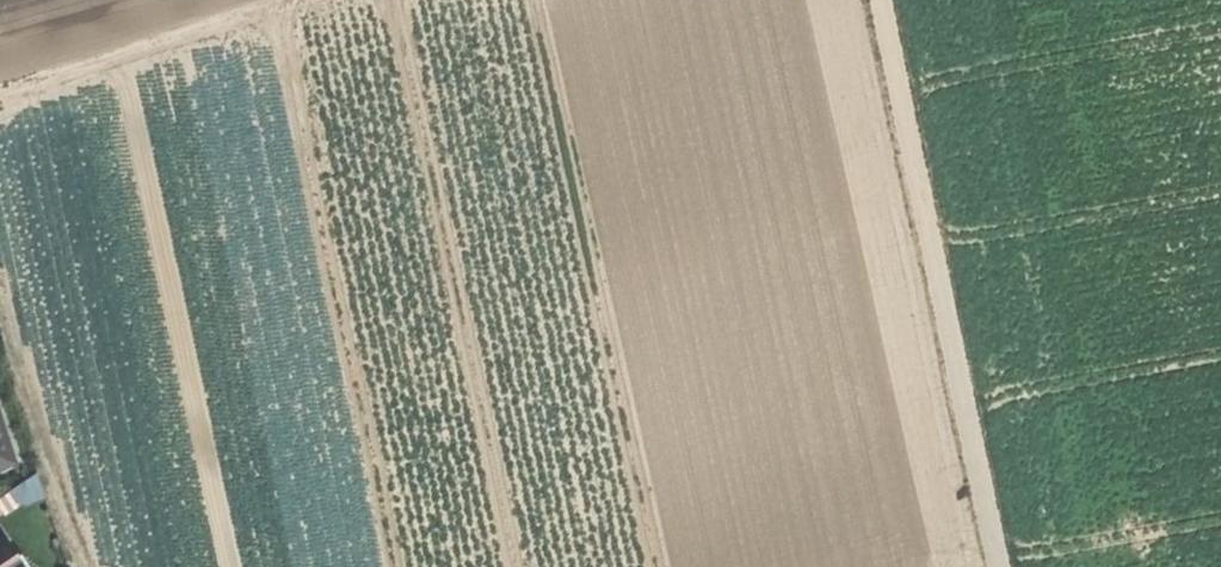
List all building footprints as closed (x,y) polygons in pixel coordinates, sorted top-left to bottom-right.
[(14,465),(0,422),(0,470),(14,465)] [(0,536),(0,566),(22,566),(0,536)]
